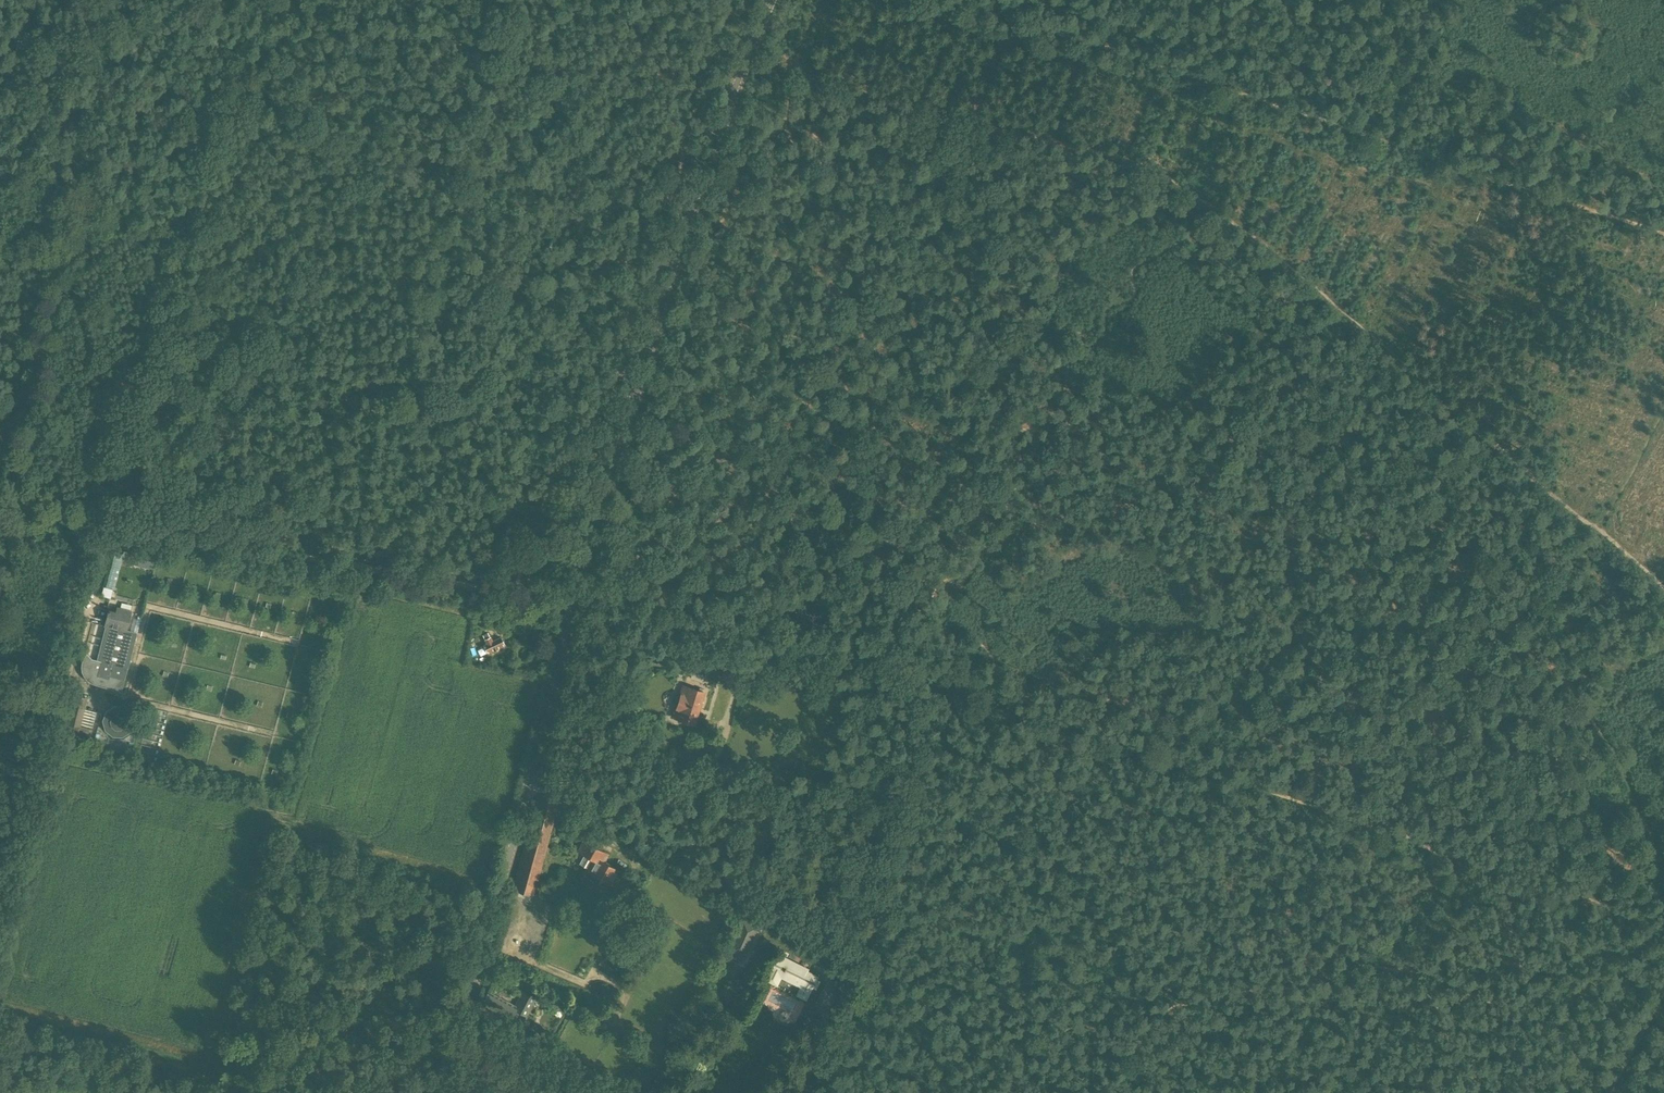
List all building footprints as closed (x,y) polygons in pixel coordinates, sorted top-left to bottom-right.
[(115,590),(121,554),(115,553),(109,589),(115,590)] [(126,631),(132,611),(125,609),(120,608),(119,613),(109,610),(104,626),(110,628),(101,661),(92,659),(87,654),(84,658),(82,663),(81,667),(82,672),(84,673),(88,678),(91,681),(96,682),(106,685),(120,690),(124,679),(125,679),(128,668),(112,664),(121,630),(126,631)] [(492,642),(488,633),(483,635),(486,644),(484,645),(487,653),(505,645),(501,638),(492,642)] [(690,670),(695,671),(698,661),(693,660),(690,670)] [(694,725),(694,724),(705,691),(682,684),(679,695),(677,695),(675,697),(673,703),(675,707),(672,718),(694,725)] [(87,738),(89,729),(79,726),(87,698),(73,695),(68,714),(69,714),(67,724),(68,725),(66,732),(77,734),(76,735),(87,738)] [(123,736),(131,731),(134,722),(132,713),(124,707),(114,706),(106,712),(103,721),(105,730),(113,736),(123,736)] [(142,752),(160,752),(160,733),(143,733),(142,752)] [(532,896),(558,803),(538,798),(512,890),(532,896)] [(605,861),(609,854),(592,844),(596,837),(584,831),(580,839),(582,841),(576,850),(584,855),(579,864),(587,868),(591,859),(593,860),(586,871),(616,887),(624,872),(605,861)] [(805,972),(794,967),(796,964),(777,955),(770,970),(811,991),(819,975),(807,969),(805,972)] [(511,973),(513,967),(501,963),(496,976),(500,977),(502,972),(507,971),(511,973)] [(525,1015),(535,997),(524,990),(515,1006),(488,991),(483,1001),(512,1017),(515,1010),(525,1015)] [(790,1002),(793,995),(778,990),(776,998),(790,1002)] [(567,1014),(572,1006),(567,1004),(560,1001),(556,1010),(562,1012),(567,1014)]
